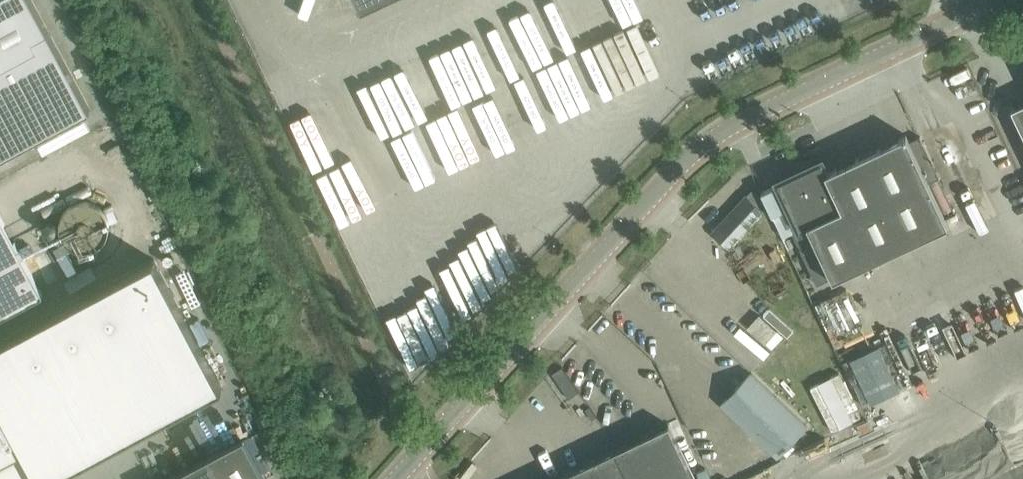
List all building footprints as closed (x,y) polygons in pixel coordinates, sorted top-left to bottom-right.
[(90,108),(32,0),(0,0),(0,157),(90,108)] [(387,278),(468,239),(477,257),(558,219),(541,183),(581,164),(503,0),(255,0),(387,278)] [(1011,108),(1022,133),(1022,102),(1011,108)] [(909,141),(906,134),(827,171),(822,160),(778,181),(800,229),(808,225),(833,279),(948,224),(928,181),(939,176),(920,136),(909,141)] [(730,248),(765,212),(747,195),(713,232),(730,248)] [(43,294),(0,214),(0,317),(43,294)] [(44,254),(34,259),(48,284),(58,279),(44,254)] [(222,386),(154,259),(0,341),(0,478),(49,478),(222,386)] [(818,300),(833,334),(860,321),(845,288),(818,300)] [(827,395),(839,422),(859,413),(839,369),(814,380),(821,398),(827,395)] [(808,426),(751,372),(721,403),(779,457),(808,426)] [(668,424),(553,478),(694,478),(668,424)] [(243,438),(166,478),(265,478),(243,438)]
